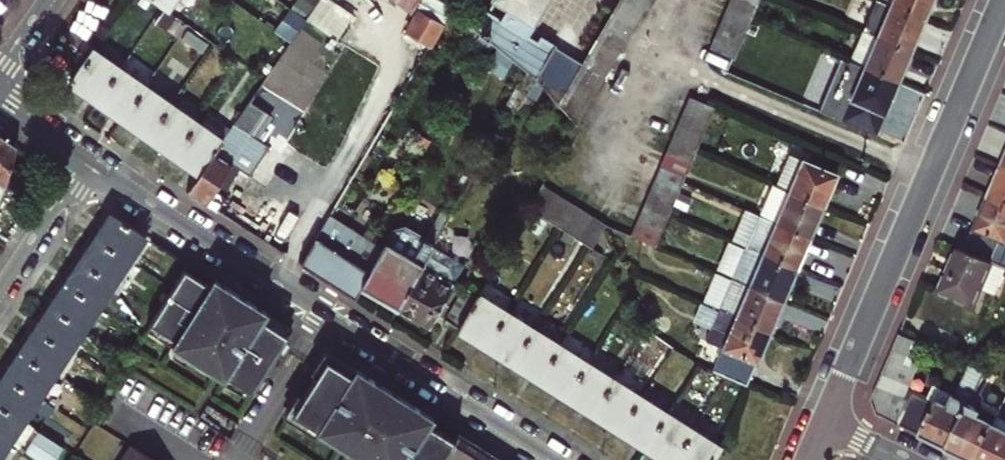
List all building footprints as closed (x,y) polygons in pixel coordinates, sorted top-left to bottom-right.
[(291,40),(316,0),(296,0),(276,30),(291,40)] [(508,7),(500,20),(487,11),(484,15),(474,9),(467,22),(494,44),(533,76),(536,79),(556,46),(542,38),(539,42),(524,33),(531,20),(533,22),(546,0),(497,0),(508,7)] [(613,11),(635,25),(643,12),(623,0),(619,0),(613,11)] [(643,12),(650,0),(623,0),(643,12)] [(759,4),(750,0),(731,0),(728,7),(753,17),(759,4)] [(910,51),(923,19),(877,0),(863,31),(910,51)] [(877,0),(923,19),(931,0),(877,0)] [(753,17),(728,7),(722,21),(747,31),(751,21),(753,17)] [(467,22),(451,8),(444,20),(462,31),(467,22)] [(613,11),(605,25),(628,38),(635,25),(613,11)] [(429,47),(440,28),(417,15),(405,34),(429,47)] [(741,45),(747,31),(722,21),(716,35),(741,45)] [(605,25),(597,37),(620,51),(628,38),(605,25)] [(910,51),(863,31),(850,62),(897,82),(910,51)] [(735,58),(741,45),(716,35),(711,48),(735,58)] [(597,37),(590,51),(612,64),(620,51),(597,37)] [(97,97),(119,65),(93,47),(70,79),(97,97)] [(590,51),(582,63),(605,76),(612,64),(590,51)] [(884,113),(897,82),(850,62),(848,61),(841,79),(856,85),(851,99),(884,113)] [(582,63),(575,76),(597,89),(605,76),(582,63)] [(123,116),(145,84),(119,65),(97,97),(123,116)] [(533,76),(523,93),(535,100),(543,86),(536,79),(533,76)] [(597,89),(575,76),(567,89),(590,102),(597,89)] [(171,102),(145,84),(123,116),(149,134),(171,102)] [(567,89),(559,102),(578,122),(590,102),(567,89)] [(690,98),(684,110),(708,120),(714,107),(690,98)] [(184,111),(171,102),(149,134),(175,152),(197,120),(184,111)] [(232,126),(201,170),(187,189),(208,202),(255,134),(244,127),(247,123),(253,123),(260,111),(248,103),(232,126)] [(204,110),(197,120),(175,152),(201,170),(232,126),(205,108),(204,110)] [(684,110),(678,124),(703,134),(708,120),(684,110)] [(678,124),(672,138),(697,148),(703,134),(678,124)] [(4,136),(0,141),(0,201),(5,184),(11,165),(17,146),(4,136)] [(672,138),(666,152),(691,163),(696,149),(697,148),(672,138)] [(691,163),(666,152),(661,166),(685,176),(691,163)] [(789,154),(775,183),(823,204),(836,174),(789,154)] [(30,170),(11,165),(5,184),(24,189),(30,170)] [(661,166),(655,180),(679,190),(683,181),(685,176),(661,166)] [(989,199),(1004,206),(1004,168),(1003,167),(989,199)] [(679,190),(655,180),(649,193),(673,204),(679,190)] [(823,204),(775,183),(773,182),(759,214),(810,235),(823,204)] [(557,192),(544,184),(531,207),(543,214),(557,192)] [(570,200),(557,192),(543,214),(556,223),(570,200)] [(649,193),(643,207),(668,217),(669,214),(673,204),(649,193)] [(989,199),(976,230),(1004,242),(1004,206),(989,199)] [(582,207),(570,200),(556,223),(561,226),(568,230),(582,207)] [(594,215),(582,207),(568,230),(580,238),(594,215)] [(668,217),(643,207),(637,221),(662,232),(668,217)] [(399,305),(431,250),(451,215),(443,210),(426,238),(406,227),(394,231),(384,249),(363,284),(399,305)] [(114,212),(97,238),(128,259),(145,234),(114,212)] [(759,214),(746,246),(796,266),(810,235),(759,214)] [(607,223),(594,215),(580,238),(587,243),(592,246),(607,223)] [(363,284),(384,249),(372,242),(328,217),(301,262),(356,297),(363,284)] [(662,232),(637,221),(632,234),(656,244),(662,232)] [(128,259),(97,238),(82,260),(114,282),(128,259)] [(796,266),(746,246),(733,276),(783,297),(796,266)] [(957,248),(939,291),(975,307),(981,291),(995,297),(1004,272),(1004,269),(992,263),(957,248)] [(463,268),(431,250),(399,305),(431,324),(463,268)] [(99,304),(114,282),(82,260),(67,283),(99,304)] [(211,285),(185,269),(173,288),(158,312),(150,323),(176,340),(172,346),(176,348),(188,356),(224,379),(227,375),(253,391),(255,387),(263,375),(278,351),(286,338),(288,335),(285,333),(263,318),(267,312),(215,279),(211,285)] [(783,297),(733,276),(720,307),(770,328),(783,297)] [(52,305),(84,327),(99,304),(67,283),(52,305)] [(460,329),(479,300),(466,292),(447,321),(460,329)] [(481,296),(479,300),(460,329),(485,346),(507,312),(481,296)] [(52,305),(37,328),(69,349),(84,327),(52,305)] [(746,385),(770,328),(720,307),(719,306),(705,339),(721,347),(711,370),(727,377),(746,385)] [(289,326),(267,312),(263,318),(285,333),(289,326)] [(512,362),(533,329),(507,312),(485,346),(512,362)] [(176,340),(150,323),(146,329),(172,346),(176,340)] [(69,349),(37,328),(22,351),(54,372),(69,349)] [(537,379),(558,345),(533,329),(512,362),(537,379)] [(899,334),(893,346),(920,358),(925,345),(899,334)] [(291,342),(286,338),(278,351),(283,354),(291,342)] [(565,396),(586,363),(558,345),(537,379),(565,396)] [(920,358),(893,346),(888,359),(914,371),(920,358)] [(188,356),(176,348),(172,355),(184,362),(188,356)] [(310,371),(317,375),(327,359),(353,375),(357,369),(331,353),(324,348),(310,371)] [(54,372),(22,351),(6,375),(38,396),(54,372)] [(293,413),(318,429),(317,431),(318,432),(363,459),(445,459),(455,440),(430,424),(434,418),(357,369),(353,375),(327,359),(317,375),(303,397),(293,413)] [(909,383),(914,371),(888,359),(883,371),(909,383)] [(613,380),(586,363),(565,396),(591,413),(613,380)] [(935,403),(913,392),(910,399),(899,425),(949,450),(970,405),(986,372),(970,365),(956,396),(942,389),(935,403)] [(909,383),(883,371),(877,385),(896,393),(904,396),(909,383)] [(6,375),(0,384),(0,404),(23,419),(38,396),(6,375)] [(268,378),(263,375),(255,387),(260,391),(268,378)] [(618,429),(639,396),(613,380),(591,413),(618,429)] [(885,418),(896,393),(877,385),(871,398),(877,414),(885,418)] [(303,397),(296,392),(282,415),(315,436),(318,432),(317,431),(318,429),(293,413),(303,397)] [(899,425),(910,399),(904,396),(896,393),(885,418),(899,425)] [(665,413),(639,396),(618,429),(644,446),(665,413)] [(970,405),(949,450),(971,459),(976,459),(996,418),(999,411),(982,402),(978,409),(970,405)] [(8,441),(23,419),(0,404),(0,436),(8,441)] [(999,411),(996,418),(1004,422),(1004,406),(1002,405),(999,411)] [(665,413),(644,446),(665,459),(673,459),(692,430),(665,413)] [(996,418),(976,459),(1004,459),(1004,422),(996,418)] [(692,430),(673,459),(711,459),(719,447),(692,430)] [(459,434),(455,440),(445,459),(500,459),(459,434)] [(132,445),(123,459),(155,459),(132,445)]
